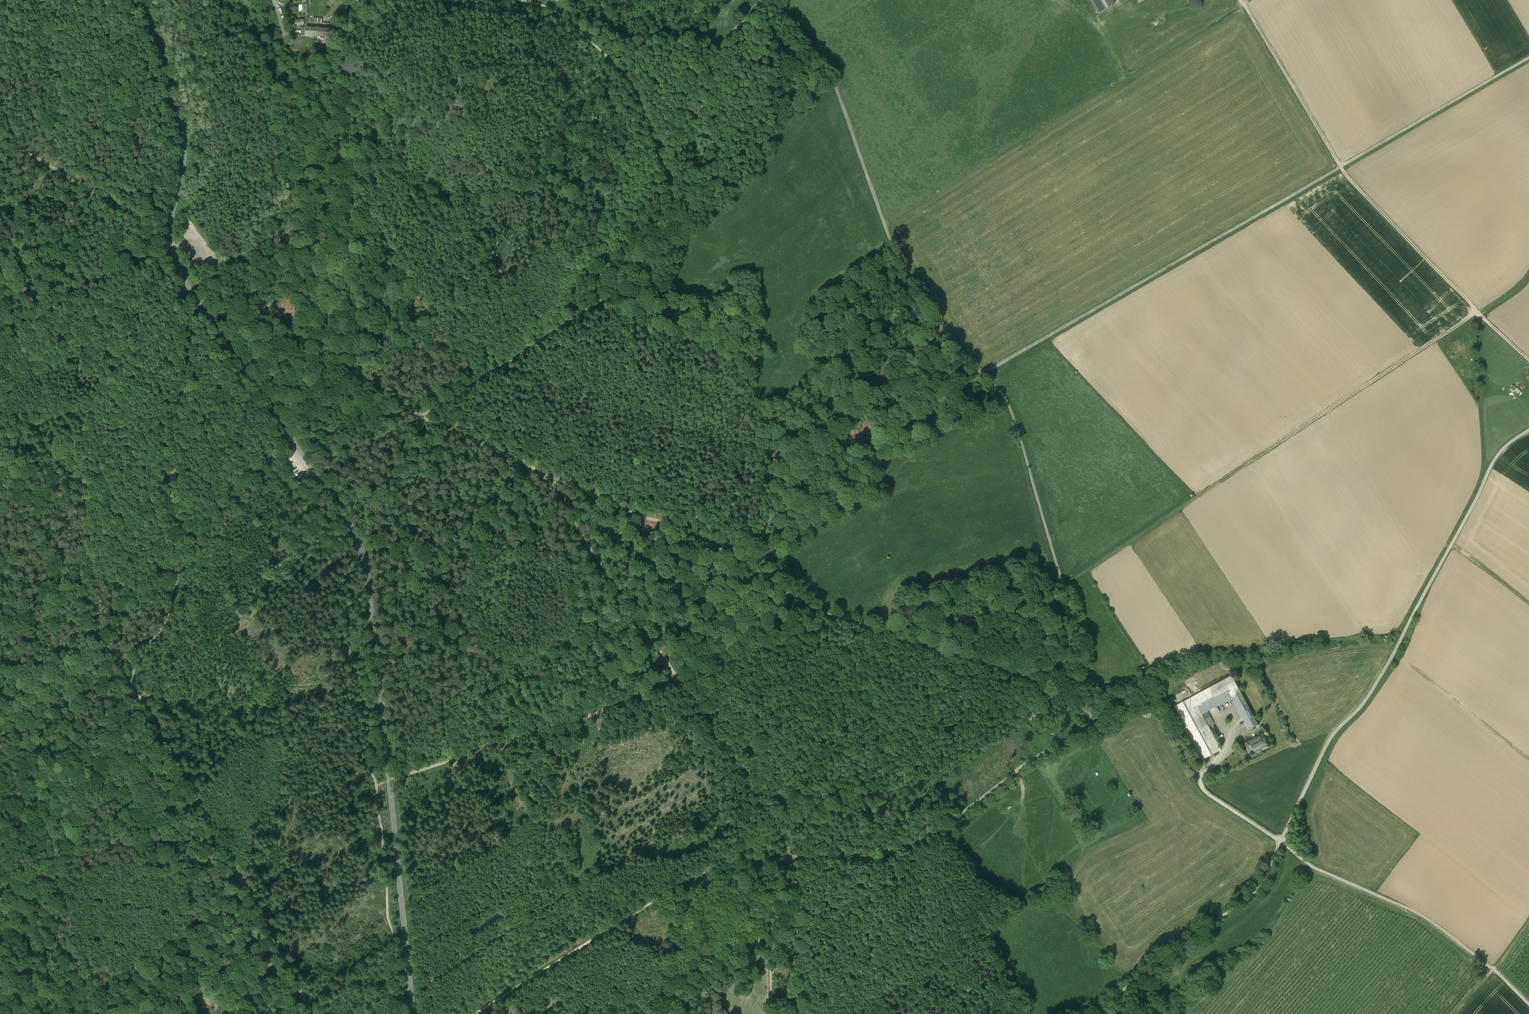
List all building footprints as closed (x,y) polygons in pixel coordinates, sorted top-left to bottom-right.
[(1098,13),(1114,4),(1112,0),(1091,0),(1098,13)] [(328,21),(321,21),(321,17),(318,16),(318,17),(317,27),(328,27),(328,21)] [(306,19),(297,19),(297,17),(294,17),(295,26),(303,25),(303,23),(306,23),(306,19)] [(328,27),(317,27),(316,34),(320,34),(320,37),(323,37),(323,35),(327,35),(328,27)] [(1513,393),(1515,390),(1518,393),(1520,391),(1513,385),(1509,389),(1513,393)] [(1174,707),(1203,760),(1221,750),(1202,715),(1233,698),(1250,730),(1259,725),(1258,724),(1262,723),(1260,719),(1256,721),(1232,676),(1174,707)] [(1263,733),(1246,743),(1251,752),(1250,753),(1250,754),(1250,755),(1251,756),(1252,757),(1253,756),(1254,756),(1254,755),(1255,753),(1254,753),(1268,746),(1269,747),(1270,747),(1271,747),(1272,746),(1272,745),(1272,744),(1271,743),(1270,742),(1269,743),(1268,743),(1263,733)]
